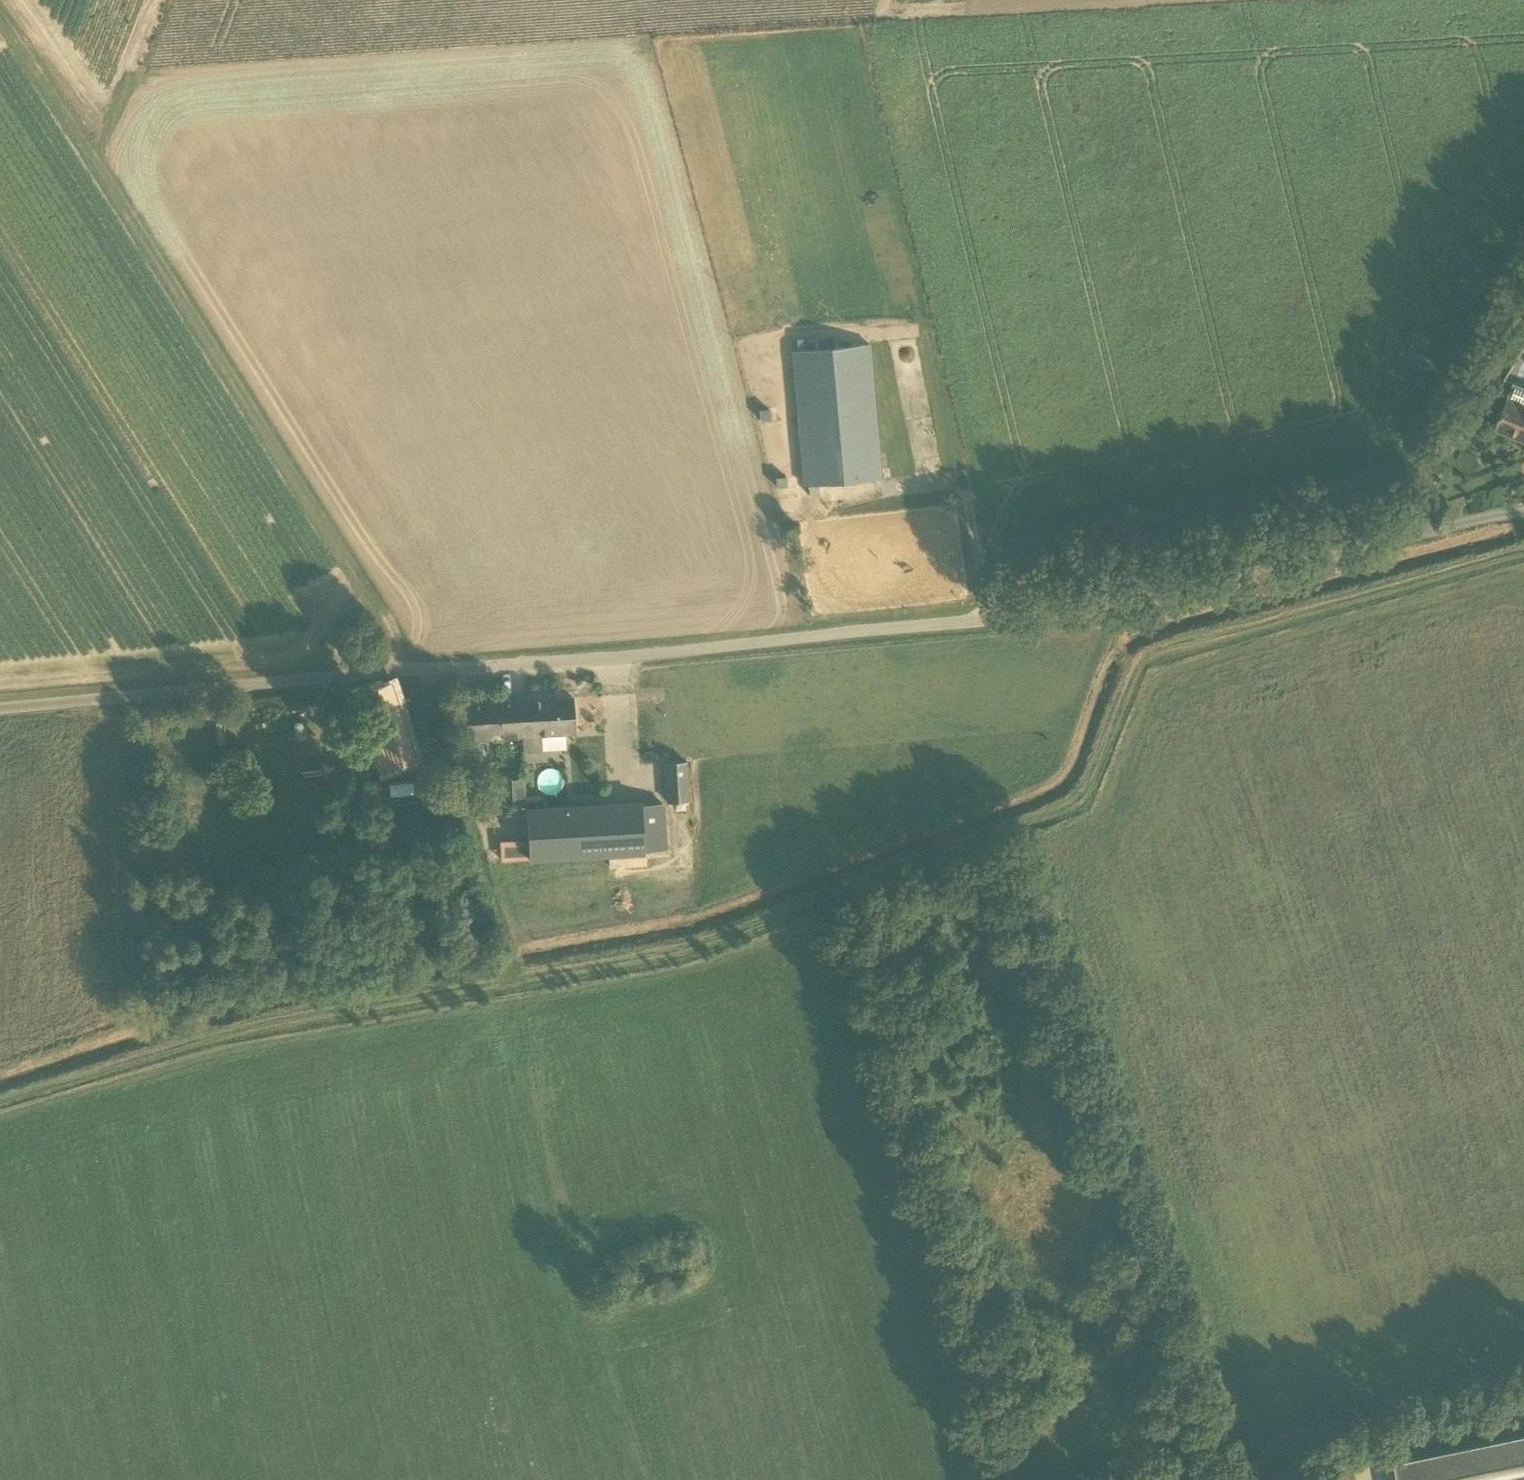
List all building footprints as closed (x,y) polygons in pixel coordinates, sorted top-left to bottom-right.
[(869,345),(825,348),(800,350),(793,350),(805,486),(811,485),(820,484),(881,479),(869,345)] [(1516,382),(1507,402),(1497,429),(1523,440),(1523,386),(1516,382)] [(416,758),(391,683),(356,694),(361,709),(369,707),(378,734),(370,736),(376,754),(384,752),(389,766),(416,758)] [(575,732),(573,696),(514,700),(516,720),(522,720),(525,750),(523,750),(523,752),(543,750),(542,734),(564,733),(575,732)] [(516,720),(514,700),(458,703),(460,739),(522,736),(523,750),(525,750),(522,720),(516,720)] [(483,741),(461,742),(463,777),(484,776),(483,741)] [(669,802),(676,802),(689,801),(686,761),(666,762),(669,802)] [(526,805),(526,795),(513,796),(513,806),(526,805)] [(689,801),(676,802),(677,810),(689,809),(689,801)] [(527,810),(527,811),(529,844),(496,846),(497,861),(529,859),(609,854),(610,868),(647,865),(646,850),(665,849),(663,803),(642,804),(604,806),(576,808),(527,810)] [(1393,1459),(1397,1479),(1523,1479),(1523,1432),(1393,1459)]
